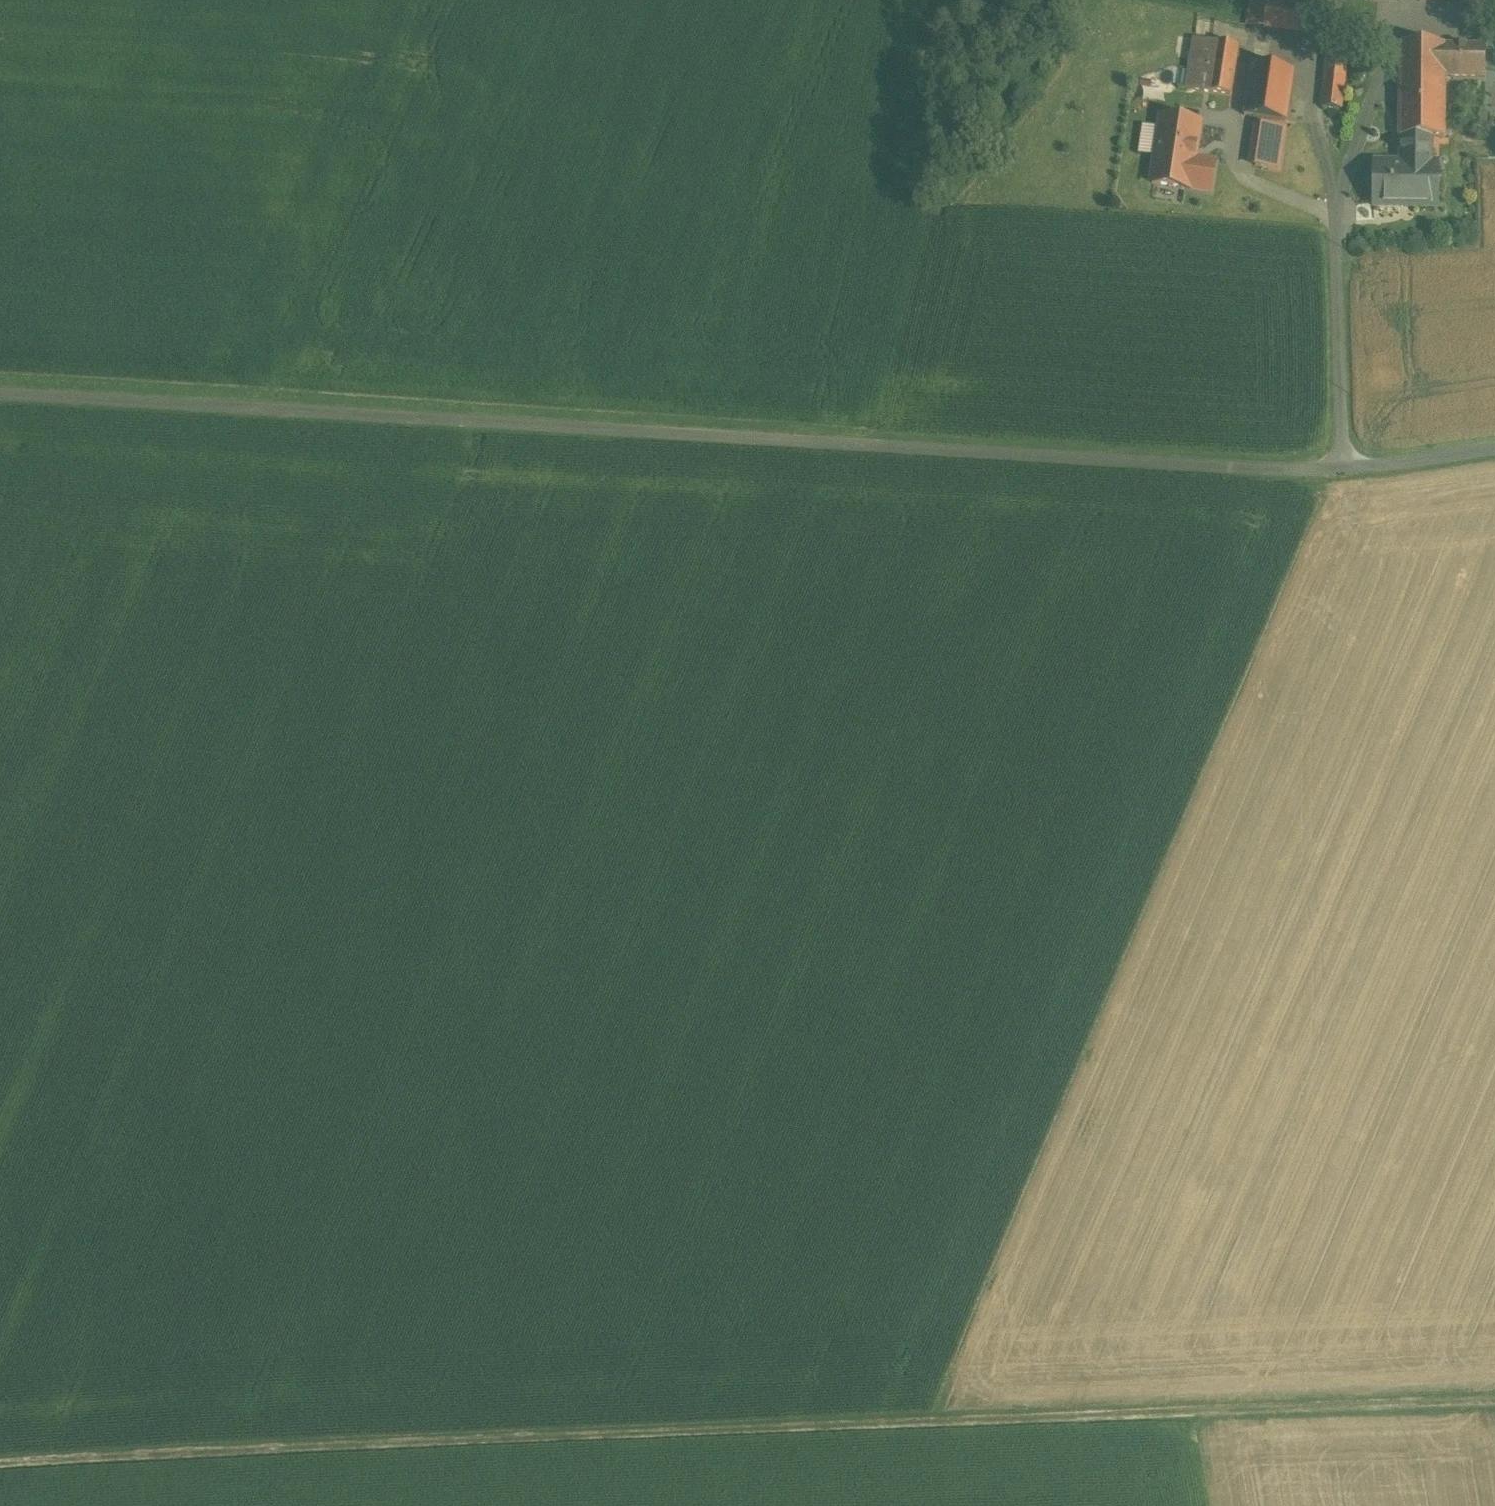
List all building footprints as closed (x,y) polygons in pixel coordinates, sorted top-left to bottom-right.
[(1248,25),(1312,35),(1318,0),(1268,0),(1268,4),(1252,2),(1248,25)] [(1194,38),(1187,88),(1230,95),(1238,45),(1194,38)] [(1431,138),(1444,138),(1445,77),(1486,77),(1486,45),(1400,44),(1400,138),(1401,138),(1431,138)] [(1327,60),(1322,107),(1341,109),(1346,62),(1327,60)] [(1244,115),(1286,121),(1294,70),(1253,63),(1244,115)] [(1162,118),(1151,182),(1210,192),(1214,163),(1194,160),(1200,124),(1162,118)] [(1285,129),(1254,124),(1248,164),(1278,169),(1285,129)] [(1373,163),(1373,207),(1438,207),(1439,163),(1430,163),(1431,138),(1401,138),(1401,163),(1373,163)]
